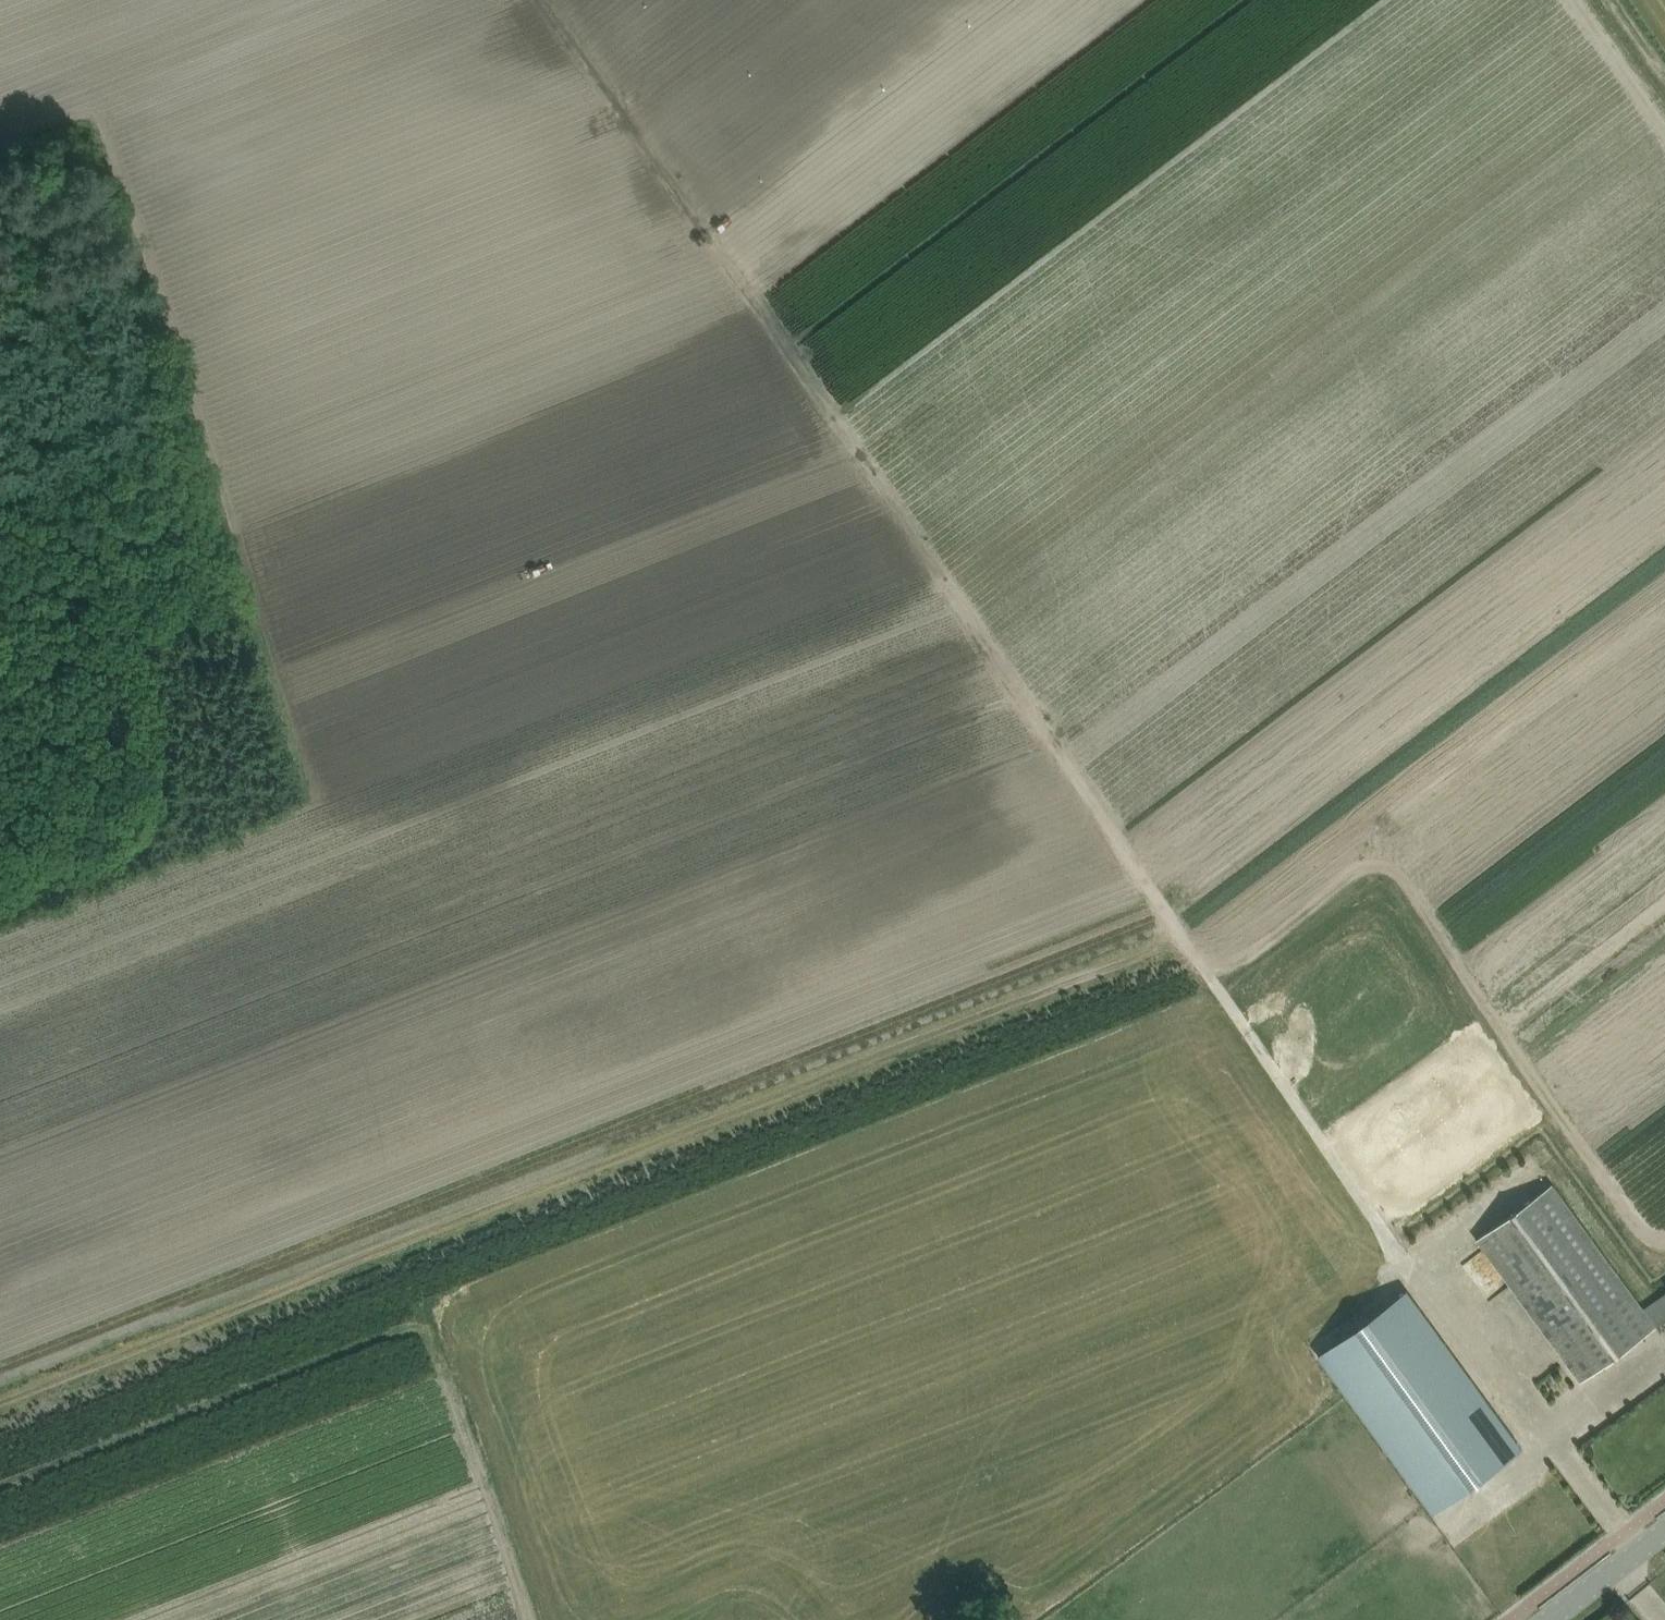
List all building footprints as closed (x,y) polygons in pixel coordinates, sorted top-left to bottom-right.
[(1553,1182),(1478,1237),(1582,1380),(1657,1325),(1664,1321),(1664,1293),(1645,1308),(1553,1182)] [(1435,1513),(1523,1448),(1407,1289),(1319,1354),(1435,1513)] [(1664,1614),(1664,1577),(1663,1574),(1645,1588),(1664,1614)]
